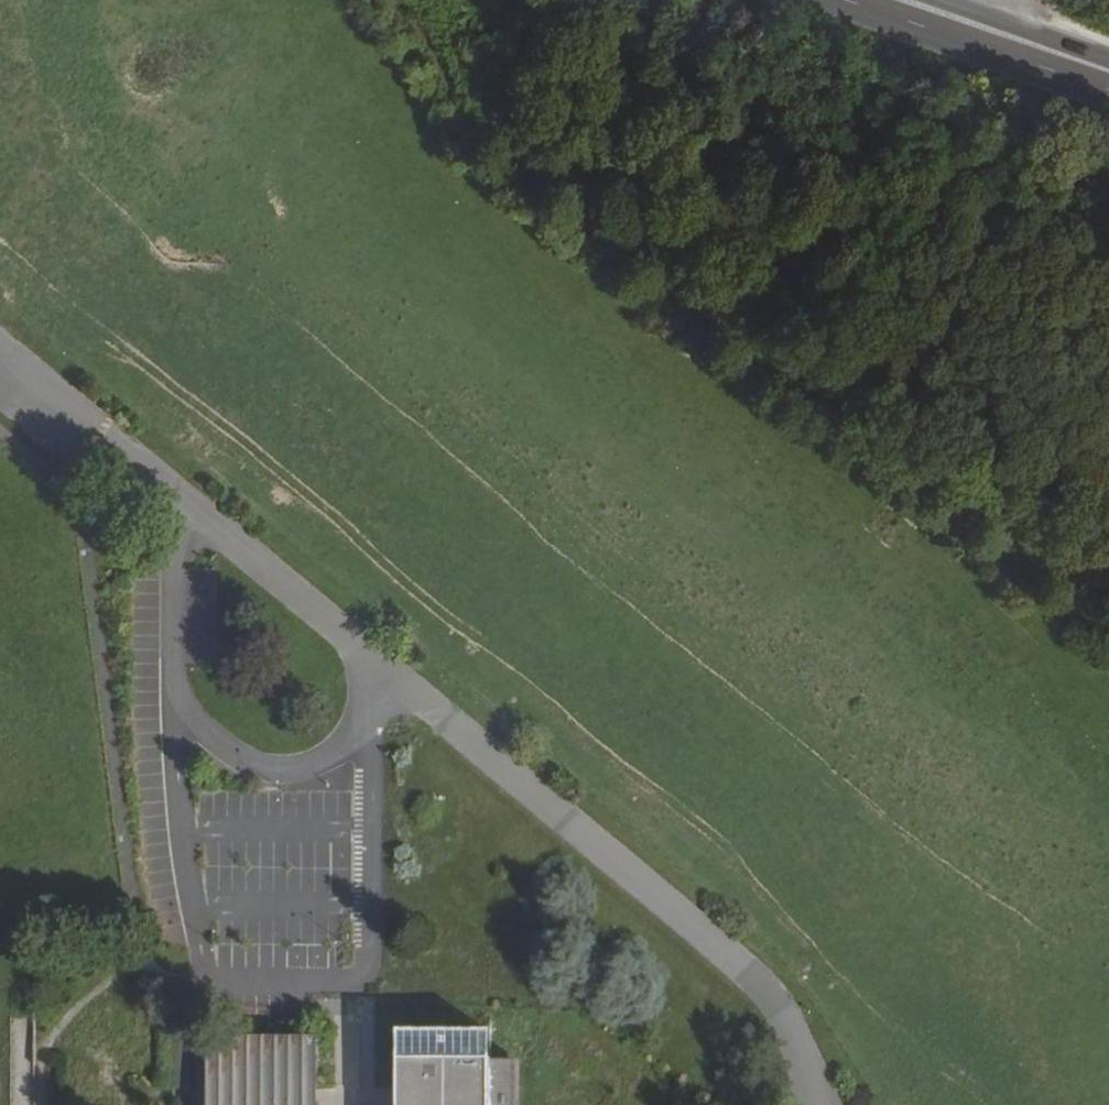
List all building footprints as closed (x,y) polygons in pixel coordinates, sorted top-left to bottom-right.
[(515,1058),(483,1058),(483,1033),(379,1033),(379,1091),(379,1104),(514,1104),(515,1058)] [(312,1091),(312,1044),(207,1044),(207,1104),(312,1104),(312,1091)] [(379,1091),(312,1091),(312,1104),(379,1104),(379,1091)]
